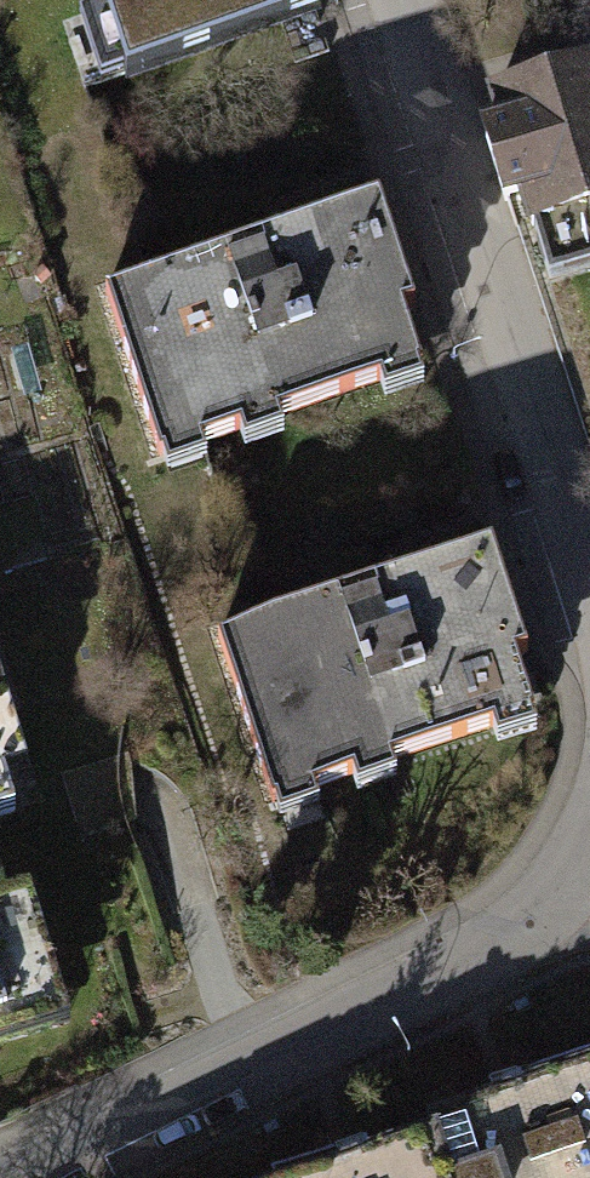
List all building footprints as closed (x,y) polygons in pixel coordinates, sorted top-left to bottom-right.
[(124,65),(309,7),(307,0),(103,0),(124,65)] [(573,37),(589,32),(589,0),(561,0),(573,37)] [(478,113),(486,142),(470,146),(494,227),(509,223),(518,249),(523,248),(536,292),(589,276),(589,78),(478,113)] [(378,209),(110,287),(162,465),(430,387),(378,209)] [(485,555),(228,637),(281,803),(538,721),(485,555)] [(28,822),(0,721),(0,830),(28,822)] [(54,1029),(20,904),(0,909),(0,1044),(54,1029)] [(512,1095),(426,1124),(429,1133),(444,1177),(589,1177),(589,1069),(512,1095)] [(429,1133),(353,1158),(294,1177),(444,1177),(429,1133)]
